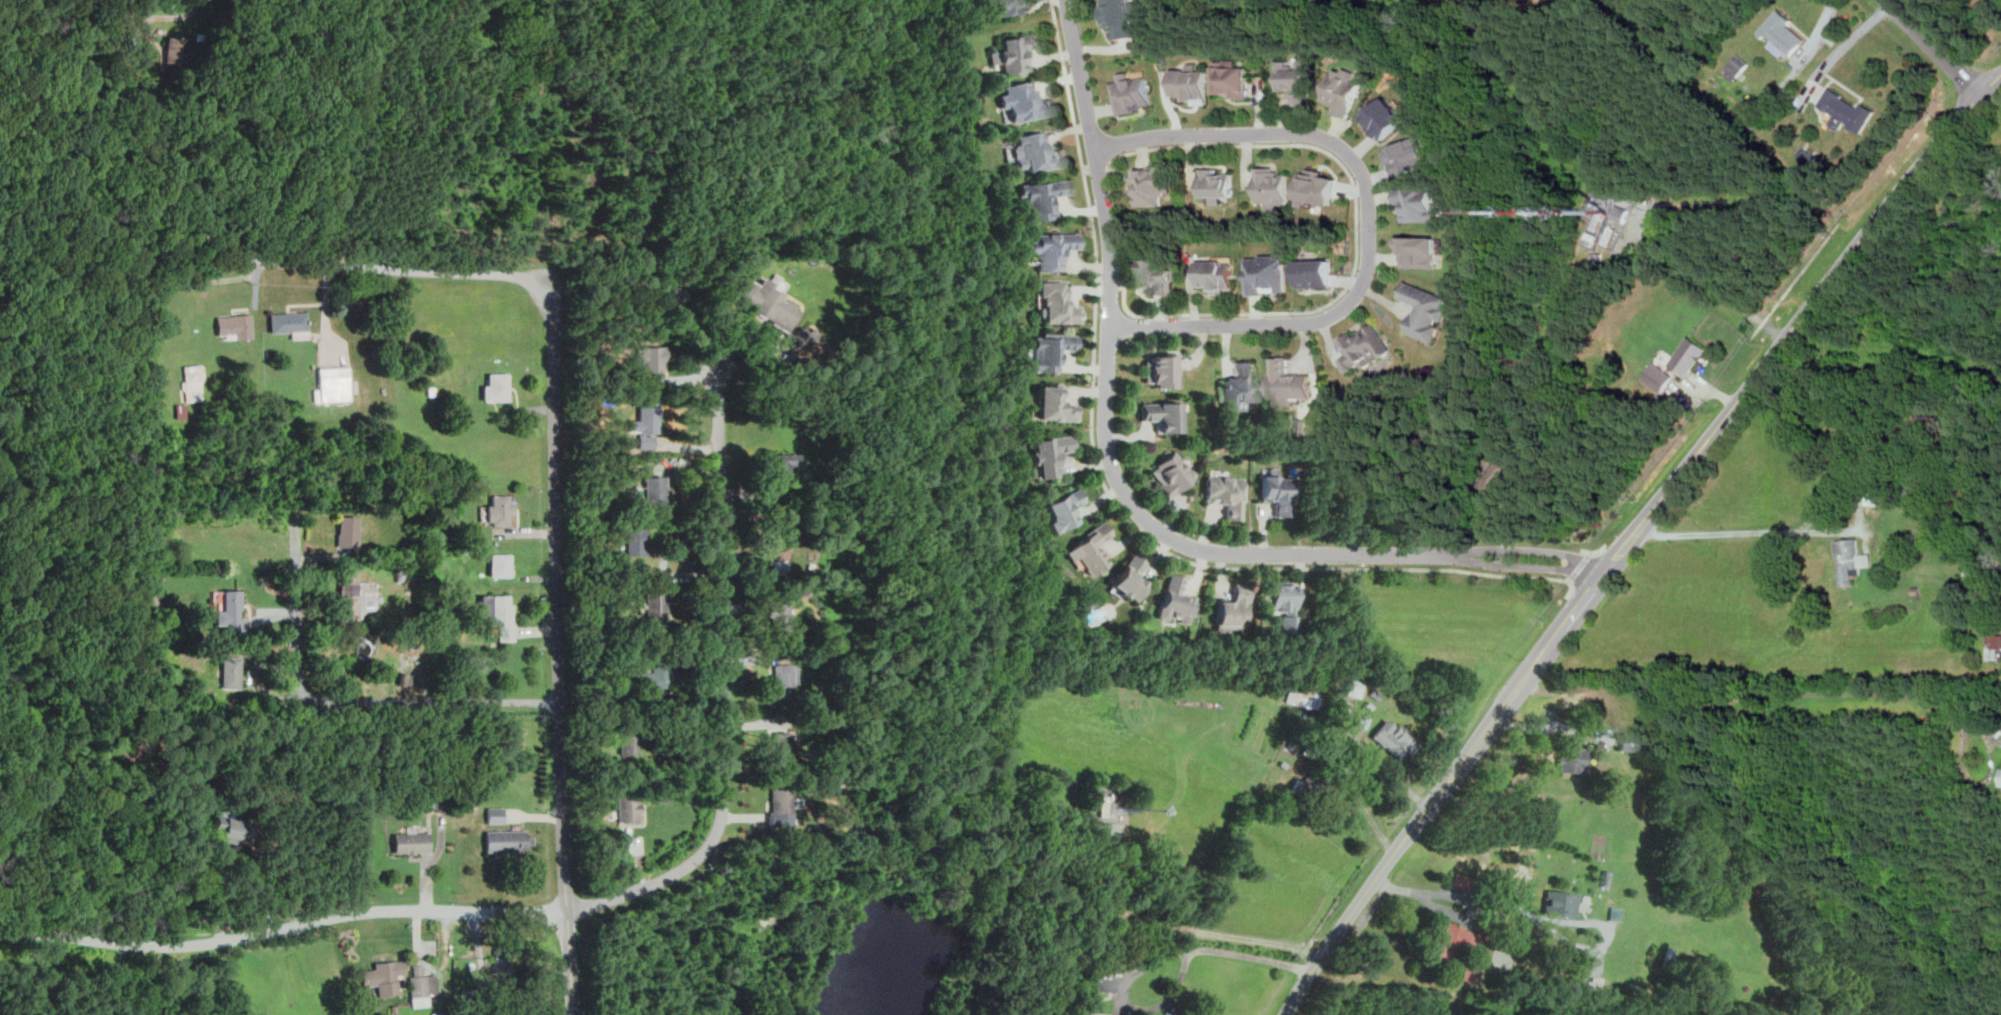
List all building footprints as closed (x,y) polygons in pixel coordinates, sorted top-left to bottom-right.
[(985,19),(1021,13),(1019,0),(981,0),(985,19)] [(1108,6),(1102,7),(1105,24),(1113,23),(1115,39),(1138,36),(1135,13),(1141,13),(1140,1),(1132,2),(1132,0),(1107,0),(1108,6)] [(1780,8),(1759,33),(1765,38),(1768,35),(1772,39),(1768,44),(1781,56),(1784,52),(1789,57),(1804,38),(1787,23),(1791,18),(1780,8)] [(196,32),(196,39),(205,40),(206,33),(196,32)] [(999,38),(1001,50),(989,52),(991,64),(1001,63),(1003,74),(1029,70),(1026,50),(1041,47),(1039,32),(999,38)] [(167,35),(165,67),(189,68),(190,52),(194,52),(195,43),(191,42),(191,36),(167,35)] [(1739,52),(1722,70),(1733,80),(1750,63),(1739,52)] [(1248,66),(1237,67),(1237,60),(1215,60),(1216,93),(1231,93),(1231,99),(1248,99),(1248,66)] [(1295,105),(1311,105),(1311,60),(1277,60),(1278,90),(1295,90),(1295,105)] [(1175,96),(1187,96),(1187,102),(1199,102),(1199,99),(1208,99),(1209,71),(1198,71),(1198,64),(1188,64),(1188,69),(1175,69),(1175,96)] [(1322,101),(1337,105),(1334,113),(1349,118),(1362,82),(1353,79),(1356,72),(1345,68),(1343,71),(1334,67),(1322,101)] [(1149,76),(1132,79),(1131,72),(1120,74),(1121,81),(1114,83),(1119,113),(1154,107),(1149,76)] [(1004,85),(1005,94),(998,95),(1000,108),(1008,107),(1010,122),(1055,115),(1053,98),(1033,101),(1030,81),(1004,85)] [(1830,87),(1820,104),(1836,114),(1831,123),(1840,128),(1845,120),(1848,123),(1847,124),(1861,132),(1873,110),(1860,103),(1858,107),(1840,97),(1842,94),(1830,87)] [(1407,120),(1388,96),(1361,117),(1381,141),(1407,120)] [(1015,135),(1017,145),(1012,146),(1015,169),(1026,168),(1027,171),(1064,166),(1061,149),(1045,151),(1042,131),(1015,135)] [(1385,149),(1396,177),(1432,163),(1422,135),(1385,149)] [(1136,206),(1162,206),(1162,192),(1169,192),(1169,166),(1136,167),(1136,206)] [(1289,205),(1288,173),(1273,173),(1273,167),(1257,167),(1258,202),(1267,202),(1267,209),(1280,209),(1280,205),(1289,205)] [(1306,206),(1306,202),(1333,204),(1335,177),(1323,176),(1324,170),(1303,168),(1300,206),(1306,206)] [(1234,173),(1218,173),(1218,169),(1202,169),(1202,197),(1212,197),(1212,204),(1222,204),(1222,197),(1234,197),(1234,173)] [(1018,184),(1019,196),(1025,195),(1027,220),(1056,218),(1054,196),(1070,195),(1069,179),(1018,184)] [(1404,221),(1443,221),(1442,207),(1435,207),(1435,188),(1395,188),(1396,203),(1404,203),(1404,221)] [(1613,218),(1618,204),(1630,209),(1625,223),(1613,218)] [(1600,209),(1592,227),(1598,230),(1606,212),(1600,209)] [(1612,225),(1605,242),(1612,245),(1619,228),(1612,225)] [(1590,231),(1585,242),(1593,245),(1595,241),(1597,242),(1600,235),(1590,231)] [(1037,271),(1062,270),(1061,249),(1079,249),(1079,233),(1031,234),(1031,252),(1036,252),(1037,271)] [(1437,237),(1397,236),(1397,251),(1404,251),(1403,267),(1437,268),(1437,237)] [(1593,254),(1594,261),(1605,260),(1604,253),(1595,254),(1593,254)] [(1249,293),(1287,292),(1286,256),(1248,257),(1249,293)] [(1150,295),(1174,294),(1173,269),(1169,269),(1169,259),(1143,259),(1143,284),(1150,284),(1150,295)] [(1298,260),(1299,287),(1332,287),(1331,260),(1298,260)] [(1201,286),(1213,286),(1213,292),(1235,292),(1234,261),(1200,262),(1201,286)] [(742,277),(731,295),(754,309),(752,312),(785,331),(793,351),(811,343),(804,326),(794,331),(790,326),(799,310),(797,309),(798,307),(783,299),(782,301),(779,299),(782,294),(770,287),(774,282),(763,276),(757,286),(742,277)] [(1039,323),(1079,322),(1079,306),(1065,306),(1065,281),(1039,281),(1039,323)] [(1434,342),(1440,323),(1443,324),(1448,308),(1444,307),(1448,296),(1406,282),(1401,298),(1416,303),(1406,332),(1434,342)] [(664,295),(671,307),(686,296),(679,285),(664,295)] [(270,313),(271,330),(271,332),(291,331),(292,338),(309,338),(308,311),(270,313)] [(215,316),(216,333),(234,332),(234,338),(252,337),(250,313),(231,314),(231,315),(215,316)] [(1340,340),(1357,370),(1392,350),(1375,323),(1355,335),(1353,332),(1340,340)] [(1057,372),(1058,350),(1075,350),(1076,335),(1031,334),(1030,371),(1057,372)] [(1689,335),(1668,364),(1686,377),(1707,348),(1689,335)] [(640,347),(642,375),(662,374),(661,346),(640,347)] [(1143,382),(1153,382),(1153,388),(1174,387),(1173,376),(1178,376),(1177,355),(1143,356),(1143,382)] [(1311,398),(1311,373),(1288,373),(1288,357),(1271,357),(1272,406),(1293,406),(1293,398),(1311,398)] [(1257,401),(1256,361),(1241,361),(1241,378),(1221,378),(1222,410),(1245,410),(1245,401),(1257,401)] [(1653,362),(1642,379),(1662,393),(1674,376),(1653,362)] [(183,364),(185,402),(202,401),(200,363),(183,364)] [(320,368),(318,388),(312,389),(312,401),(348,400),(347,367),(320,368)] [(484,385),(484,401),(510,400),(509,373),(489,373),(489,385),(484,385)] [(1077,405),(1060,405),(1060,385),(1036,385),(1035,420),(1077,421),(1077,405)] [(425,387),(426,395),(434,394),(433,386),(425,387)] [(1182,402),(1139,403),(1140,420),(1154,420),(1155,433),(1182,432),(1182,402)] [(175,405),(175,420),(185,420),(185,404),(175,405)] [(640,404),(640,432),(658,432),(658,404),(640,404)] [(1057,452),(1073,450),(1071,435),(1032,440),(1036,478),(1060,476),(1057,452)] [(1478,488),(1497,500),(1527,457),(1508,444),(1478,488)] [(1148,470),(1167,497),(1195,478),(1175,450),(1148,470)] [(766,454),(766,464),(769,464),(769,481),(789,480),(789,464),(798,464),(798,454),(766,454)] [(1275,516),(1291,516),(1291,478),(1277,478),(1277,468),(1261,468),(1261,500),(1275,500),(1275,516)] [(645,477),(647,506),(666,505),(665,476),(645,477)] [(1242,477),(1205,476),(1204,501),(1226,501),(1225,519),(1241,520),(1242,477)] [(834,486),(834,497),(845,496),(845,486),(834,486)] [(1076,521),(1069,506),(1082,500),(1077,488),(1042,503),(1050,519),(1045,522),(1050,533),(1076,521)] [(487,505),(488,520),(493,520),(493,525),(510,524),(510,513),(515,512),(514,502),(511,502),(510,495),(495,495),(492,495),(493,504),(487,505)] [(337,515),(335,546),(355,547),(357,516),(337,515)] [(1112,535),(1104,522),(1063,549),(1070,561),(1077,557),(1089,576),(1108,563),(1096,545),(1112,535)] [(626,529),(627,554),(648,554),(648,537),(645,537),(645,528),(626,529)] [(769,530),(769,559),(772,559),(772,575),(787,575),(787,559),(789,559),(789,530),(769,530)] [(1835,539),(1837,554),(1839,554),(1842,586),(1854,585),(1853,574),(1861,573),(1860,567),(1872,566),(1870,552),(1860,553),(1858,536),(1835,539)] [(1145,583),(1135,576),(1145,562),(1131,553),(1110,586),(1132,602),(1145,583)] [(491,554),(491,576),(511,576),(511,554),(491,554)] [(1964,567),(1963,574),(1970,575),(1971,568),(1964,567)] [(395,569),(396,580),(404,579),(404,569),(395,569)] [(336,573),(355,572),(356,589),(380,588),(380,596),(375,596),(375,608),(357,609),(358,616),(338,617),(336,573)] [(1195,596),(1180,592),(1184,577),(1168,573),(1159,607),(1173,611),(1171,619),(1188,624),(1195,596)] [(1267,582),(1268,611),(1280,611),(1280,633),(1295,633),(1294,582),(1267,582)] [(1246,630),(1248,583),(1232,583),(1232,601),(1215,600),(1214,628),(1246,630)] [(800,586),(801,594),(810,594),(809,586),(800,586)] [(1911,586),(1912,594),(1919,593),(1919,586),(1911,586)] [(214,610),(214,624),(228,624),(228,637),(241,637),(240,620),(238,620),(237,610),(240,610),(240,589),(220,589),(220,610),(214,610)] [(644,591),(645,628),(661,628),(661,613),(666,613),(665,591),(644,591)] [(480,595),(481,625),(500,624),(500,641),(516,640),(515,623),(513,623),(513,604),(511,604),(510,594),(480,595)] [(772,598),(772,604),(766,603),(766,618),(775,618),(775,637),(789,637),(789,598),(772,598)] [(1982,660),(2000,661),(2000,634),(1983,633),(1982,660)] [(638,671),(638,689),(672,689),(672,652),(651,652),(651,671),(638,671)] [(220,656),(220,687),(240,687),(240,656),(220,656)] [(773,664),(773,696),(796,696),(796,664),(773,664)] [(400,674),(398,685),(409,687),(411,676),(400,674)] [(1359,698),(1363,681),(1349,677),(1345,694),(1359,698)] [(1306,693),(1288,689),(1285,702),(1318,710),(1323,691),(1308,687),(1306,693)] [(1384,717),(1370,738),(1400,758),(1404,752),(1409,756),(1419,741),(1384,717)] [(619,753),(619,719),(638,719),(637,753),(619,753)] [(775,733),(775,754),(791,754),(791,733),(775,733)] [(1622,733),(1621,748),(1637,749),(1638,734),(1622,733)] [(1563,747),(1561,770),(1586,772),(1588,749),(1563,747)] [(773,786),(773,812),(770,812),(770,826),(793,825),(792,786),(773,786)] [(436,811),(434,792),(444,792),(445,811),(436,811)] [(618,795),(618,821),(638,820),(637,794),(618,795)] [(1098,796),(1098,815),(1106,815),(1106,796),(1098,796)] [(418,799),(419,809),(434,808),(433,799),(418,799)] [(486,806),(486,822),(503,822),(503,806),(486,806)] [(837,806),(837,824),(849,823),(848,806),(837,806)] [(214,814),(211,828),(221,830),(219,839),(259,847),(264,824),(214,814)] [(485,830),(486,850),(525,849),(525,829),(485,830)] [(392,832),(393,852),(429,851),(428,831),(392,832)] [(1603,871),(1601,885),(1607,886),(1610,872),(1603,871)] [(1458,873),(1454,885),(1471,890),(1475,878),(1458,873)] [(1548,891),(1546,913),(1576,917),(1578,894),(1548,891)] [(1611,907),(1610,920),(1621,920),(1622,908),(1611,907)] [(1449,923),(1443,940),(1439,938),(1433,957),(1452,964),(1460,942),(1470,945),(1474,932),(1449,923)] [(494,949),(495,973),(511,972),(510,948),(508,948),(508,945),(495,946),(495,949),(494,949)] [(1592,958),(1590,970),(1601,971),(1603,959),(1592,958)] [(360,971),(361,986),(376,985),(377,999),(400,996),(398,976),(408,975),(406,960),(374,963),(375,970),(360,971)] [(1467,968),(1464,978),(1479,982),(1482,971),(1467,968)] [(409,977),(410,997),(428,996),(428,993),(436,993),(435,975),(409,977)]
